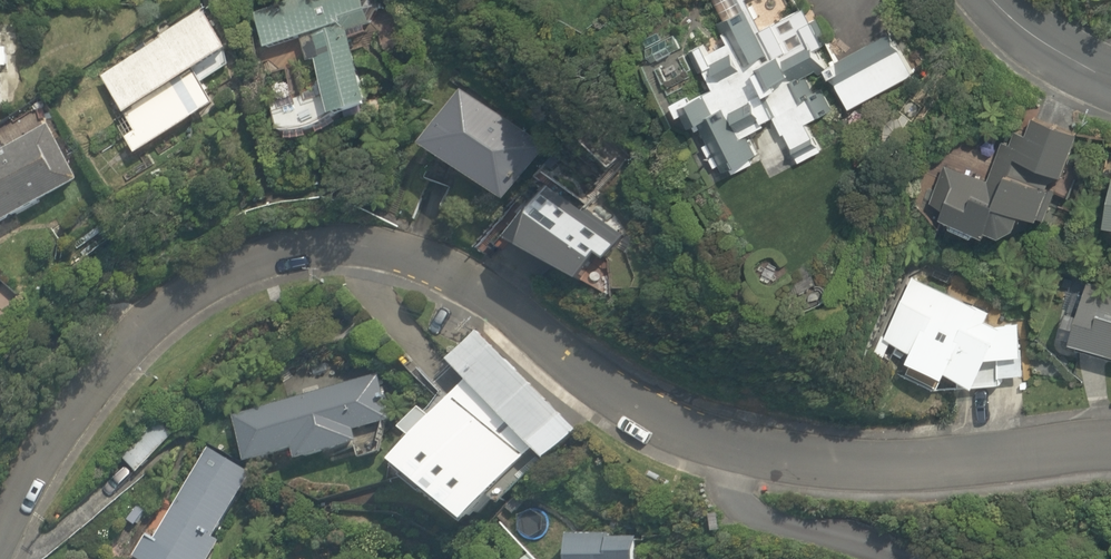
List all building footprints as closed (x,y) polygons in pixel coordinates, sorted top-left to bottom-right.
[(288,52),(302,47),(310,68),(317,66),(325,88),(303,95),(277,104),(290,143),(379,112),(351,33),(374,25),(365,0),(331,0),(263,24),(275,57),(288,52)] [(731,22),(692,42),(714,87),(679,105),(695,139),(711,131),(732,174),(760,160),(749,137),(776,124),(794,160),(829,143),(796,78),(831,61),(801,0),(720,0),(731,22)] [(231,59),(202,14),(104,79),(129,119),(125,121),(133,133),(125,139),(141,163),(225,108),(210,85),(230,71),(225,63),(231,59)] [(9,26),(0,25),(0,119),(6,119),(9,26)] [(925,79),(907,43),(844,74),(833,79),(851,115),(925,79)] [(469,87),(426,148),(512,208),(546,160),(531,150),(541,137),(469,87)] [(1014,234),(1034,214),(1051,218),(1060,183),(1071,185),(1083,132),(1007,114),(992,175),(927,160),(918,198),(947,205),(944,218),(957,221),(955,230),(984,237),(986,227),(1014,234)] [(50,122),(5,149),(0,140),(0,234),(86,183),(50,122)] [(540,195),(512,240),(587,286),(614,242),(540,195)] [(992,306),(914,277),(891,340),(919,350),(915,361),(992,389),(998,374),(1023,373),(1021,316),(988,318),(992,306)] [(1076,335),(1074,342),(1110,352),(1110,297),(1089,291),(1086,302),(1070,297),(1060,330),(1076,335)] [(475,329),(446,358),(468,379),(453,400),(443,393),(413,435),(423,442),(405,467),(483,531),(540,451),(550,461),(579,432),(475,329)] [(386,381),(241,415),(252,464),(298,453),(300,462),(358,449),(360,461),(385,455),(379,427),(396,423),(386,381)] [(139,477),(175,440),(158,423),(122,460),(139,477)] [(203,448),(139,558),(223,558),(230,548),(221,543),(257,480),(203,448)] [(572,537),(573,558),(645,558),(644,535),(572,537)]
